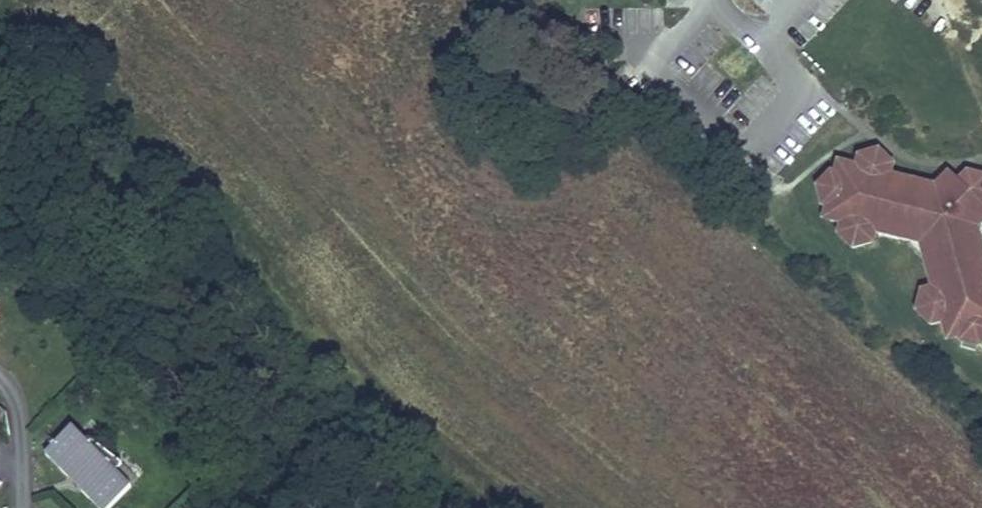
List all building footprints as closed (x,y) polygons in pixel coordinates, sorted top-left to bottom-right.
[(971,168),(963,176),(954,167),(945,177),(948,184),(944,188),(936,190),(931,189),(929,182),(917,178),(914,188),(907,186),(900,180),(902,175),(892,173),(896,160),(881,146),(870,150),(863,152),(860,163),(848,161),(846,172),(841,171),(833,203),(837,205),(834,217),(846,219),(843,230),(857,244),(877,239),(879,225),(889,228),(890,224),(899,221),(906,223),(904,232),(916,235),(922,230),(926,231),(932,237),(934,242),(928,247),(932,260),(940,257),(943,264),(941,273),(936,274),(938,284),(927,287),(923,306),(937,320),(948,316),(951,328),(963,324),(965,329),(981,324),(981,257),(978,254),(977,247),(981,245),(981,232),(974,230),(973,225),(975,217),(979,213),(981,214),(981,171),(971,168)] [(917,178),(902,175),(900,180),(907,186),(914,188),(917,178)] [(945,177),(929,182),(931,189),(936,190),(944,188),(948,184),(945,177)] [(979,213),(975,217),(973,225),(974,230),(981,232),(981,214),(979,213)] [(890,224),(889,228),(904,232),(906,223),(899,221),(890,224)] [(922,230),(916,235),(928,247),(934,242),(932,237),(926,231),(922,230)] [(940,257),(932,260),(936,274),(941,273),(943,264),(940,257)] [(965,329),(981,343),(981,324),(965,329)] [(69,427),(43,452),(66,475),(70,471),(84,485),(80,489),(99,507),(106,507),(127,487),(112,471),(119,465),(86,440),(84,442),(69,427)]
